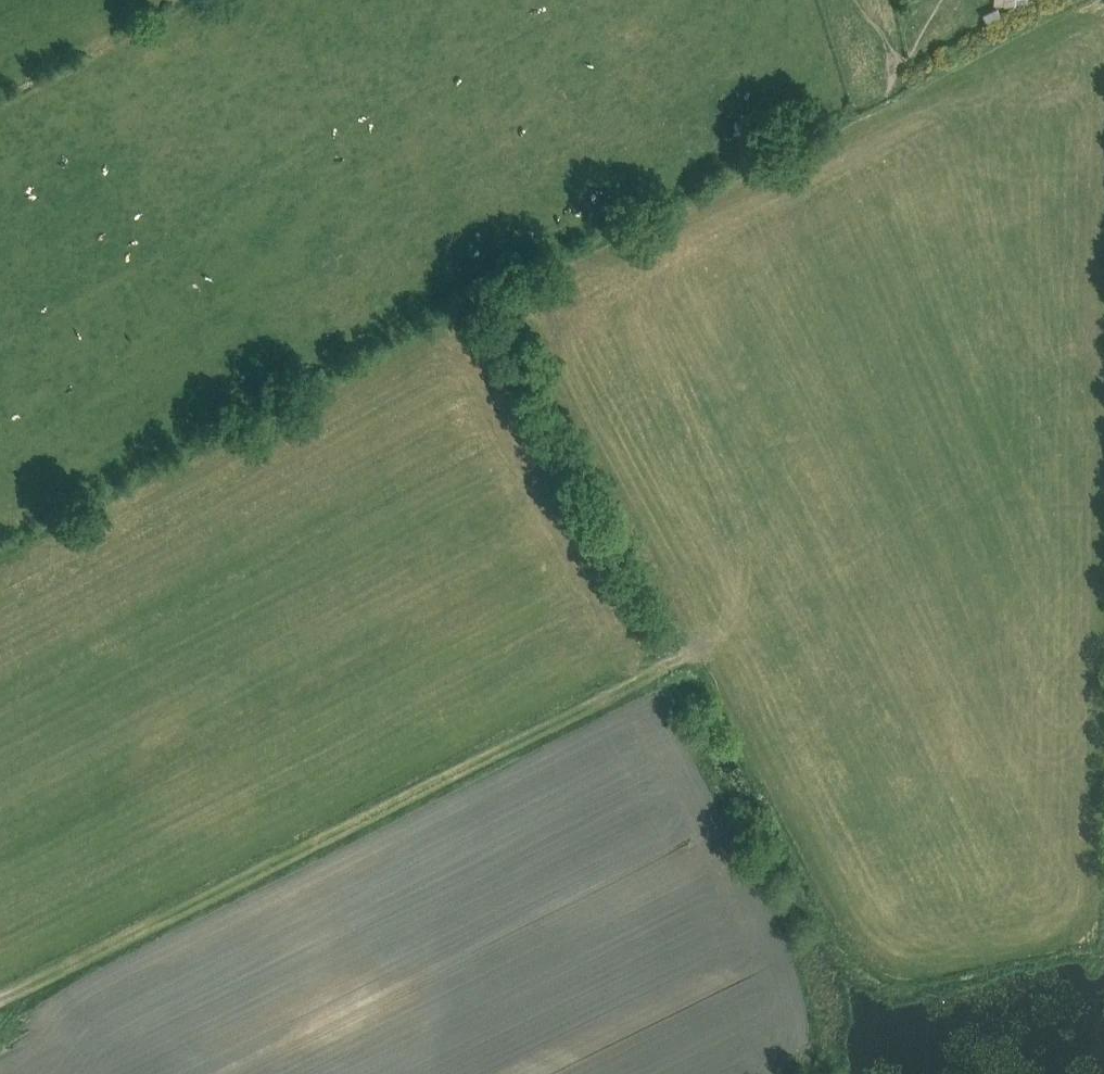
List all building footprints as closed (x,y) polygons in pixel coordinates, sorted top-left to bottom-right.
[(998,10),(983,16),(988,28),(1003,22),(998,10)]
